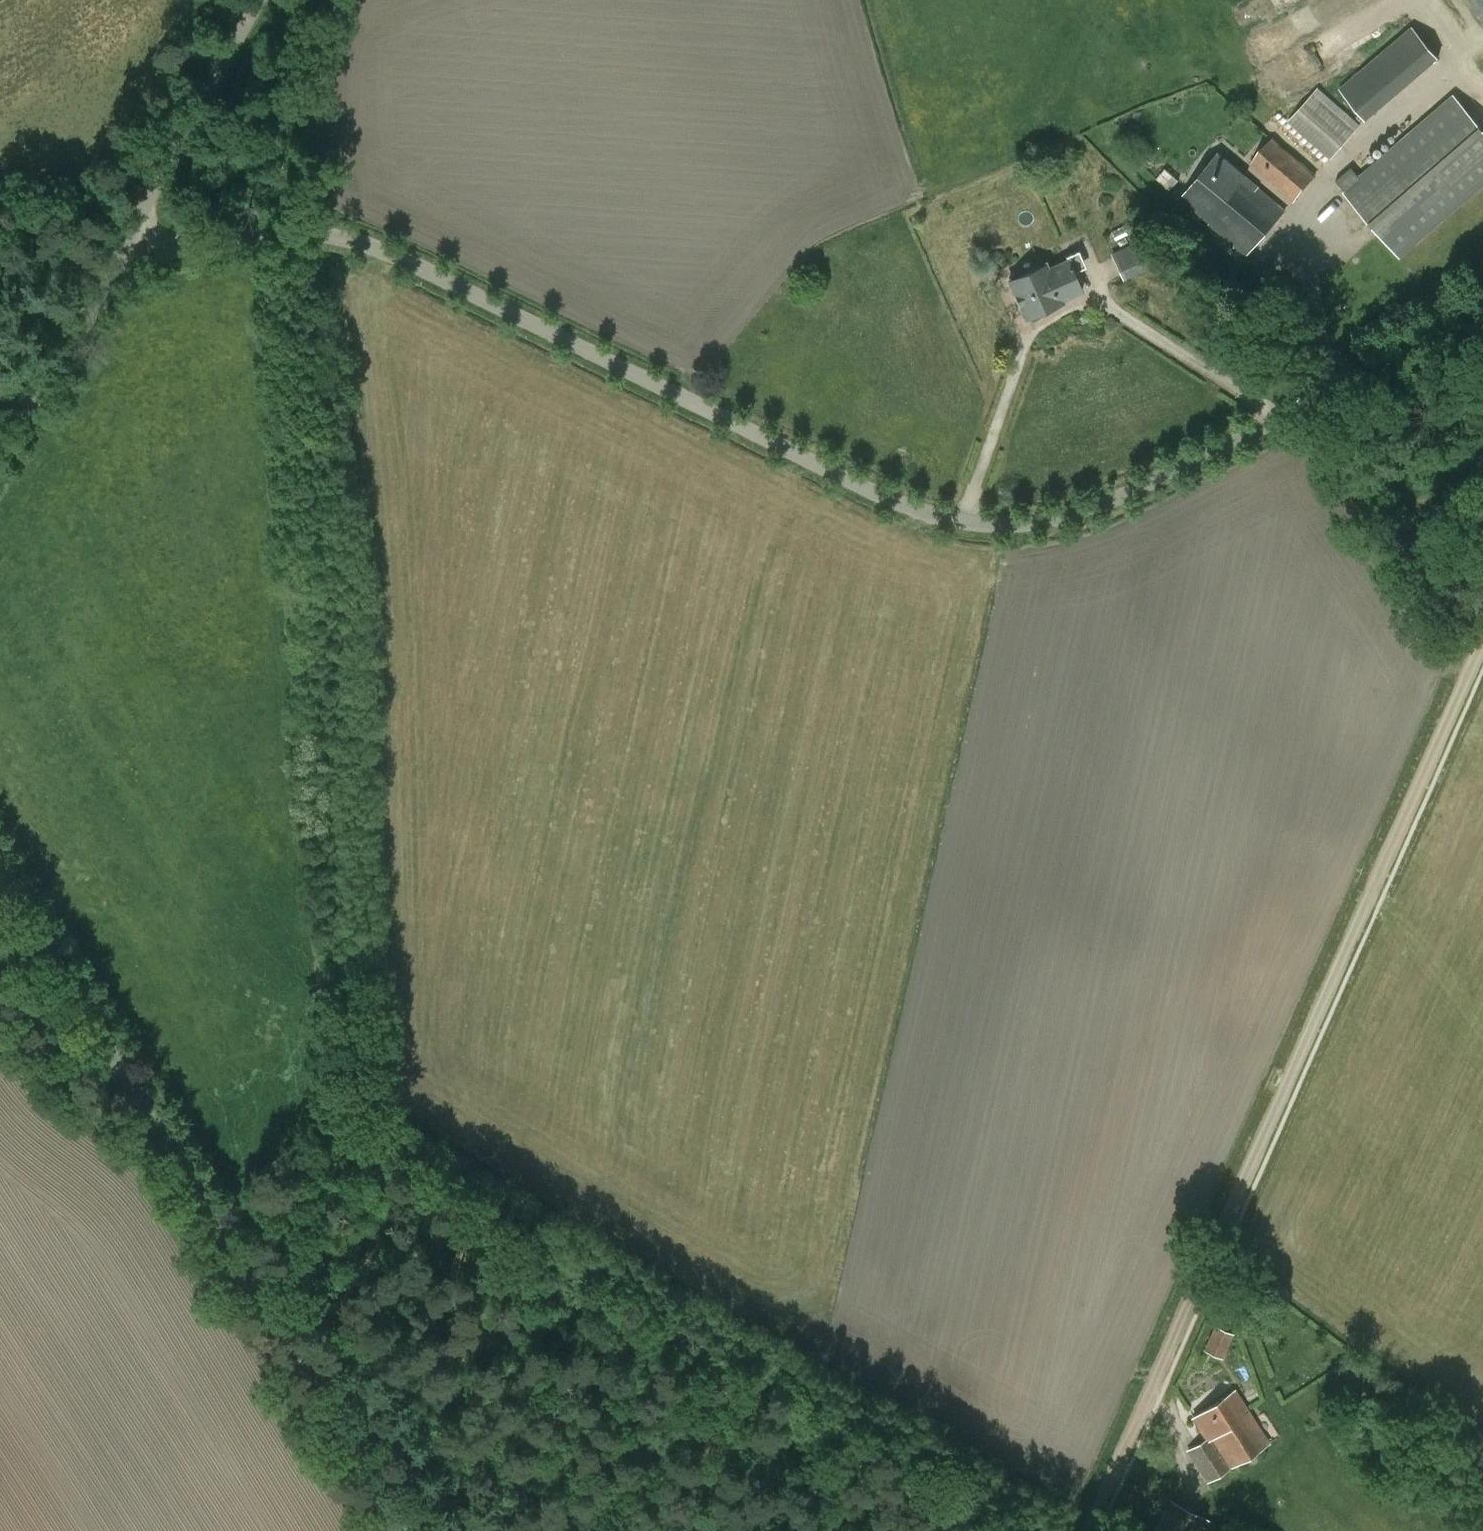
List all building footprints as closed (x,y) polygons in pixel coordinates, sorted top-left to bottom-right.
[(1340,90),(1366,120),(1439,58),(1413,27),(1340,90)] [(1318,88),(1289,122),(1331,159),(1361,124),(1318,88)] [(1379,233),(1401,258),(1482,186),(1482,129),(1454,95),(1360,177),(1352,168),(1337,180),(1345,190),(1343,192),(1379,233)] [(1251,164),(1295,201),(1317,174),(1274,138),(1251,164)] [(1220,153),(1182,198),(1248,254),(1284,212),(1245,178),(1247,176),(1220,153)] [(1113,256),(1123,280),(1160,264),(1150,239),(1113,256)] [(1068,260),(1048,269),(1046,264),(1009,280),(1027,320),(1064,304),(1062,300),(1082,291),(1068,260)] [(1364,450),(1368,459),(1377,454),(1373,446),(1364,450)] [(1234,1335),(1216,1326),(1204,1349),(1223,1359),(1234,1335)] [(1207,1438),(1189,1450),(1209,1481),(1268,1444),(1234,1391),(1193,1417),(1207,1438)] [(1153,1530),(1213,1530),(1217,1524),(1170,1499),(1153,1530)]
